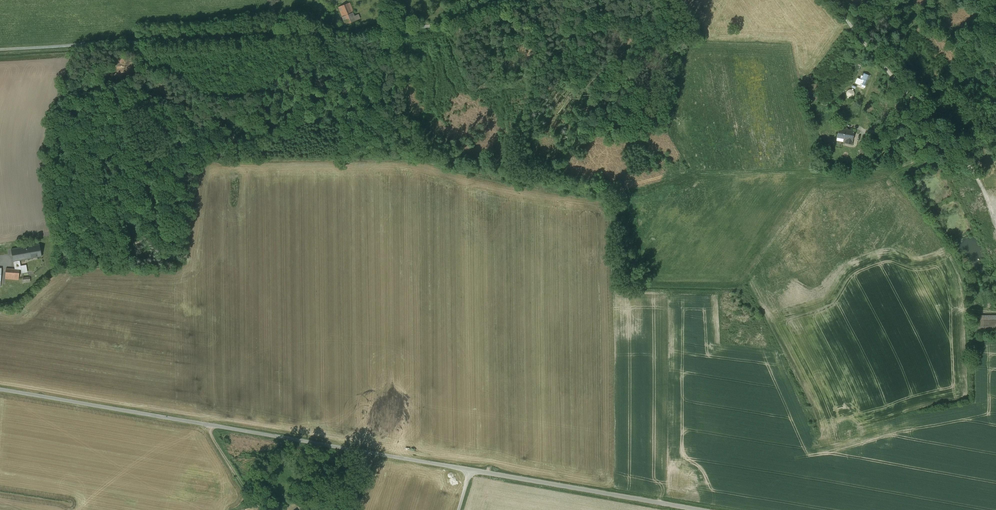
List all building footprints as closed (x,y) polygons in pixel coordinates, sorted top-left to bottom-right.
[(350,2),(339,6),(346,24),(361,18),(359,13),(355,15),(350,2)] [(847,131),(839,129),(838,138),(846,140),(847,131)] [(855,132),(847,131),(846,140),(853,141),(855,132)] [(42,256),(39,244),(27,246),(29,258),(42,256)] [(29,258),(27,246),(11,249),(13,261),(29,258)] [(19,269),(6,268),(5,278),(19,279),(19,269)] [(978,320),(978,333),(995,333),(995,320),(980,320),(978,320)]
